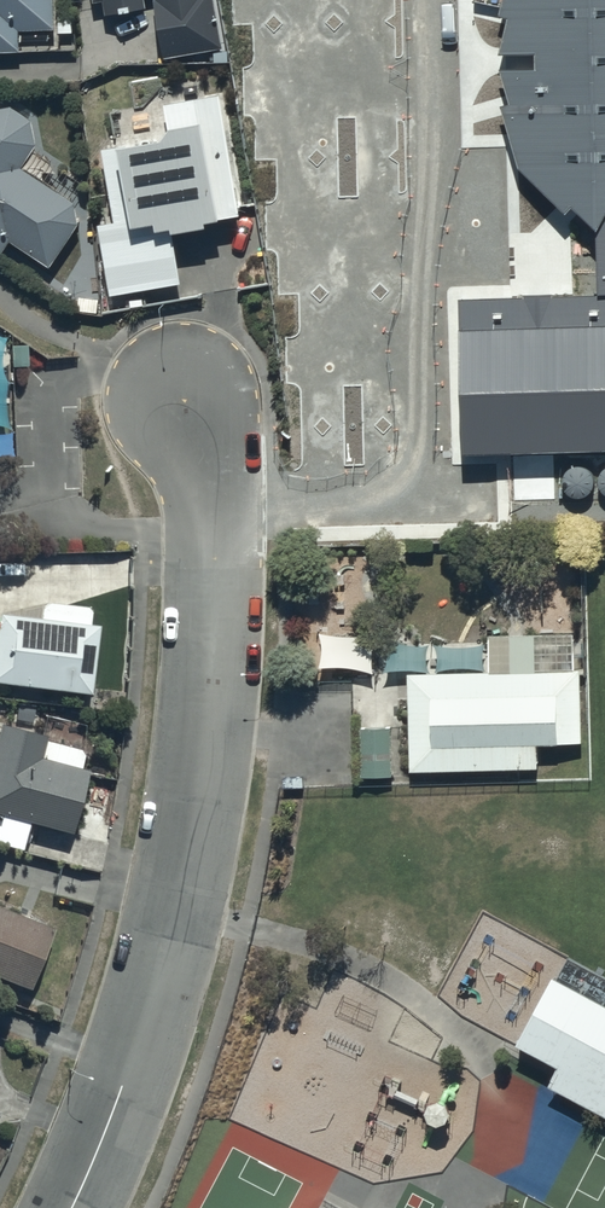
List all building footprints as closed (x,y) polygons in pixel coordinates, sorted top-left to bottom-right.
[(18,50),(18,28),(55,27),(54,0),(0,0),(0,51),(18,50)] [(220,45),(212,0),(104,0),(107,14),(158,5),(167,55),(220,45)] [(604,448),(604,0),(502,0),(498,16),(507,19),(499,54),(533,54),(533,71),(499,72),(509,104),(499,107),(518,170),(565,216),(571,210),(593,232),(597,295),(458,300),(462,453),(604,448)] [(207,214),(240,209),(222,91),(166,100),(171,133),(101,144),(113,221),(98,223),(108,293),(184,281),(176,228),(209,222),(207,214)] [(9,241),(52,266),(79,220),(76,199),(20,163),(36,139),(32,117),(10,104),(0,106),(0,256),(9,241)] [(0,611),(0,679),(90,693),(100,625),(90,624),(92,610),(50,604),(48,616),(0,609),(0,611)] [(320,630),(321,678),(382,676),(381,629),(320,630)] [(490,671),(407,671),(408,772),(538,771),(538,742),(581,741),(580,668),(572,668),(572,634),(490,634),(490,671)] [(0,812),(0,813),(0,843),(19,847),(25,821),(70,832),(86,769),(79,767),(83,750),(45,740),(47,735),(0,723),(0,812)] [(390,726),(360,727),(361,774),(391,774),(390,726)] [(30,989),(55,926),(0,904),(0,977),(30,989)] [(551,967),(513,1033),(554,1056),(544,1073),(604,1108),(604,998),(551,967)]
